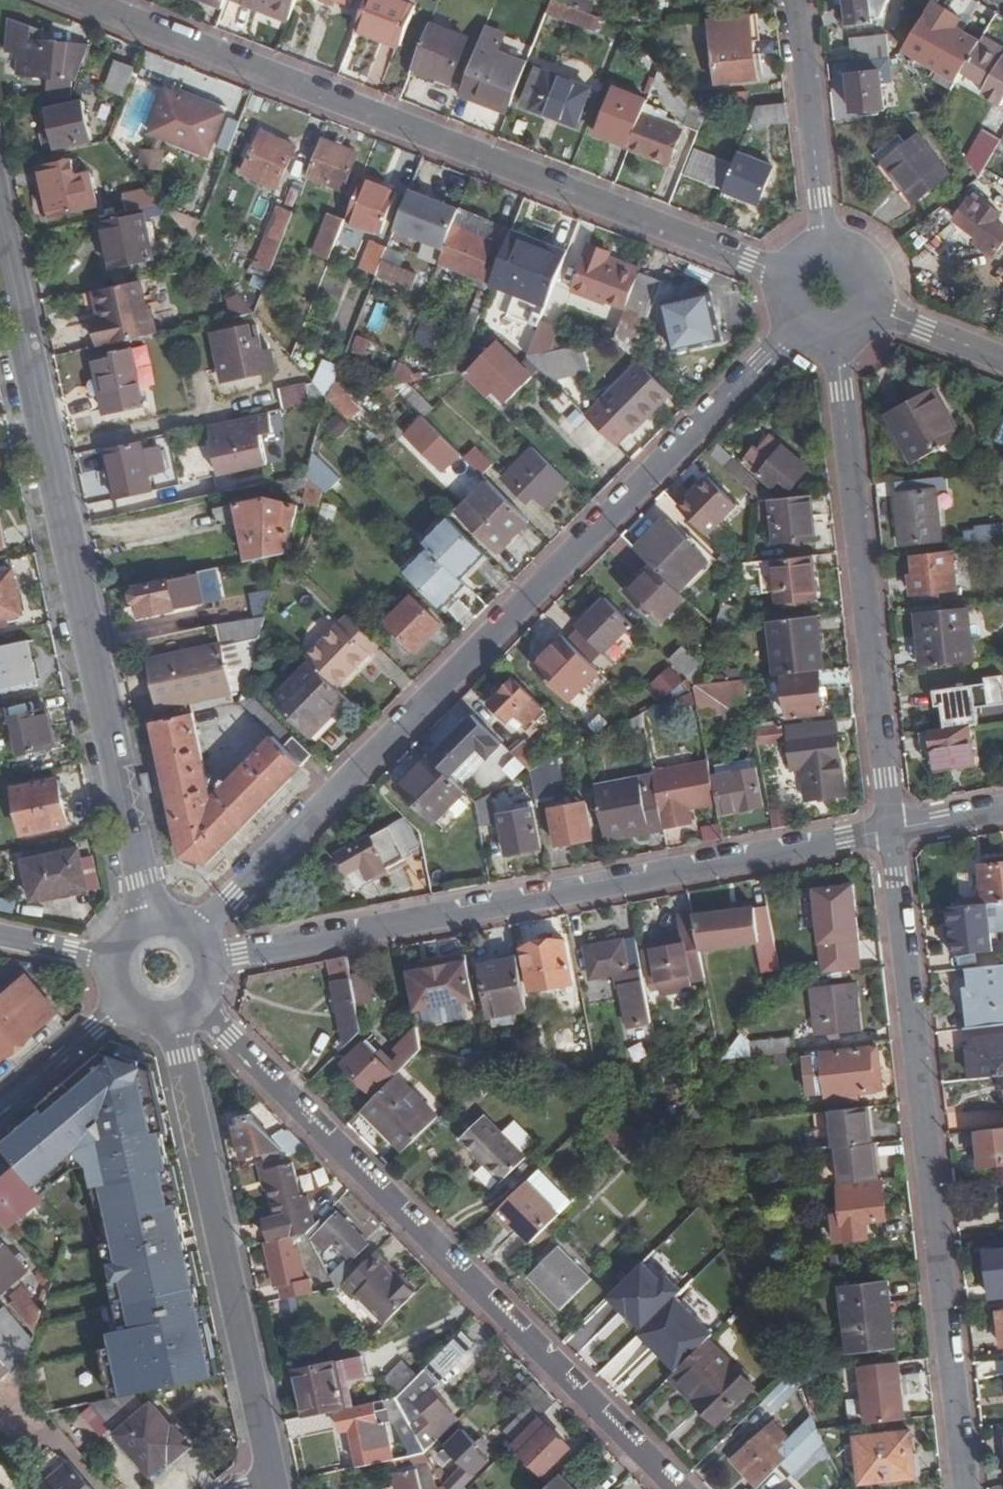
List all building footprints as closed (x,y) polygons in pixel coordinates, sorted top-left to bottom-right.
[(290,16),(296,0),(225,0),(254,11),(258,4),(290,16)] [(329,0),(321,0),(319,3),(333,9),(336,2),(329,0)] [(394,0),(367,0),(357,25),(381,34),(379,39),(401,48),(416,8),(394,0)] [(587,13),(554,0),(551,0),(544,20),(580,33),(587,13)] [(576,0),(595,8),(598,0),(576,0)] [(846,27),(873,24),(873,18),(881,18),(888,0),(843,0),(846,27)] [(902,47),(957,82),(963,72),(976,52),(980,44),(956,29),(962,20),(933,2),(902,47)] [(254,11),(288,23),(290,16),(258,4),(254,11)] [(757,23),(756,14),(748,15),(749,24),(757,23)] [(749,24),(748,15),(709,19),(717,81),(756,78),(749,24)] [(41,29),(10,18),(9,51),(18,52),(25,52),(25,59),(24,73),(51,74),(50,104),(61,101),(71,100),(94,41),(41,38),(41,29)] [(355,30),(379,39),(381,34),(357,25),(355,30)] [(468,39),(430,25),(413,67),(452,82),(468,39)] [(484,31),(482,37),(498,43),(500,37),(484,31)] [(891,57),(891,34),(852,34),(852,58),(891,57)] [(474,94),(510,108),(519,85),(526,67),(494,54),(498,43),(482,37),(459,96),(471,101),(474,94)] [(983,39),(980,44),(976,52),(1000,67),(1002,62),(1002,51),(983,39)] [(641,58),(657,80),(661,71),(646,52),(641,58)] [(976,52),(963,72),(987,87),(982,97),(1001,109),(1002,105),(1002,62),(1000,67),(976,52)] [(137,68),(118,60),(107,88),(127,97),(130,87),(133,80),(137,68)] [(700,131),(708,111),(692,105),(690,108),(661,71),(657,80),(656,85),(685,121),(683,125),(700,131)] [(589,89),(546,73),(533,109),(575,125),(589,89)] [(881,108),(878,73),(847,76),(851,111),(881,108)] [(597,136),(631,148),(643,117),(648,104),(615,90),(597,136)] [(227,116),(170,93),(153,135),(160,137),(166,140),(210,157),(227,116)] [(474,94),(471,101),(507,115),(510,108),(474,94)] [(749,124),(788,123),(785,103),(756,106),(749,124)] [(84,108),(48,114),(52,134),(42,136),(44,152),(92,143),(84,108)] [(654,122),(643,117),(631,148),(630,151),(669,164),(682,132),(675,129),(677,123),(666,118),(668,114),(658,110),(654,122)] [(241,123),(231,119),(219,148),(229,152),(241,123)] [(296,148),(263,132),(243,172),(277,189),(296,148)] [(950,176),(918,135),(883,161),(914,202),(950,176)] [(984,136),(967,161),(977,175),(984,164),(997,143),(984,136)] [(166,140),(160,137),(153,153),(141,156),(146,175),(170,169),(166,150),(161,151),(166,140)] [(357,154),(322,141),(308,177),(343,191),(357,154)] [(728,163),(692,150),(682,175),(718,189),(728,163)] [(773,170),(737,156),(723,192),(759,205),(773,170)] [(72,161),(41,168),(51,217),(97,206),(91,174),(75,177),(72,161)] [(994,170),(1002,176),(1002,170),(997,166),(994,170)] [(994,170),(990,177),(1002,186),(1002,176),(994,170)] [(396,194),(364,181),(351,215),(383,228),(396,194)] [(430,198),(411,191),(395,230),(445,250),(455,226),(461,210),(442,203),(430,198)] [(137,198),(139,211),(157,208),(164,206),(154,195),(137,198)] [(974,201),(957,224),(978,239),(975,243),(994,257),(1002,245),(1002,226),(996,221),(1001,215),(986,204),(983,208),(974,201)] [(161,219),(174,217),(172,216),(164,206),(157,208),(161,219)] [(175,207),(172,216),(174,217),(193,240),(202,218),(175,207)] [(259,264),(272,269),(294,213),(281,208),(259,264)] [(322,241),(334,246),(348,213),(334,208),(322,241)] [(144,216),(104,223),(113,270),(137,265),(136,258),(151,256),(148,238),(145,223),(144,216)] [(153,221),(145,223),(148,238),(156,237),(153,221)] [(494,242),(455,226),(445,250),(441,262),(436,273),(488,294),(499,266),(487,261),(494,242)] [(359,268),(377,276),(384,260),(388,248),(370,242),(359,268)] [(487,261),(499,266),(506,247),(494,242),(487,261)] [(563,269),(506,247),(499,266),(488,294),(514,304),(506,325),(536,336),(542,321),(563,269)] [(609,302),(628,308),(641,275),(609,263),(611,257),(589,249),(573,291),(605,304),(608,304),(609,302)] [(643,269),(611,257),(609,263),(641,275),(641,273),(643,269)] [(419,274),(384,260),(377,276),(413,290),(419,274)] [(664,282),(641,273),(641,275),(628,308),(615,340),(633,358),(664,282)] [(97,324),(102,347),(149,336),(138,282),(96,291),(102,322),(97,324)] [(247,291),(228,298),(235,316),(253,309),(247,291)] [(722,340),(712,291),(663,303),(674,350),(722,340)] [(368,325),(380,331),(392,306),(380,300),(368,325)] [(293,331),(300,334),(304,324),(297,321),(293,331)] [(436,345),(439,324),(422,321),(419,342),(436,345)] [(542,321),(536,336),(528,358),(547,354),(558,327),(542,321)] [(249,329),(215,336),(225,381),(274,371),(270,351),(263,352),(260,339),(251,340),(249,329)] [(586,346),(587,350),(610,346),(609,341),(586,346)] [(490,387),(506,402),(532,375),(500,342),(487,354),(481,347),(469,358),(477,364),(466,376),(484,393),(490,387)] [(547,354),(528,358),(552,381),(592,373),(587,350),(586,346),(553,353),(547,354)] [(145,405),(131,350),(94,359),(99,381),(103,396),(108,414),(145,405)] [(634,433),(671,394),(639,363),(615,387),(620,390),(591,420),(611,440),(627,425),(632,431),(634,433)] [(350,396),(341,368),(329,398),(328,401),(330,400),(350,396)] [(386,379),(395,381),(397,374),(390,371),(386,379)] [(404,376),(397,374),(395,381),(392,387),(405,384),(404,376)] [(103,396),(99,381),(90,383),(89,386),(92,396),(94,398),(103,396)] [(578,381),(567,391),(584,409),(595,399),(578,381)] [(928,381),(889,414),(926,456),(961,425),(940,400),(943,397),(928,381)] [(281,393),(284,410),(310,405),(328,401),(329,398),(317,384),(281,393)] [(432,409),(405,384),(392,387),(424,418),(432,409)] [(382,389),(417,425),(424,418),(392,387),(382,389)] [(587,416),(591,420),(620,390),(615,387),(587,416)] [(311,419),(322,422),(328,401),(310,405),(311,419)] [(270,411),(211,423),(221,474),(280,463),(270,411)] [(339,438),(353,423),(344,414),(329,427),(339,438)] [(449,466),(461,454),(424,418),(417,425),(412,430),(449,466)] [(611,440),(617,446),(632,431),(627,425),(611,440)] [(754,447),(741,464),(754,474),(773,490),(781,479),(792,489),(809,470),(770,438),(759,451),(754,447)] [(154,491),(142,444),(105,451),(115,500),(154,491)] [(544,507),(568,483),(532,447),(503,478),(528,503),(533,496),(544,507)] [(475,448),(465,458),(483,476),(493,465),(475,448)] [(341,480),(313,454),(307,476),(322,491),(325,495),(341,480)] [(746,485),(754,474),(741,464),(732,455),(723,465),(746,485)] [(303,500),(318,505),(322,491),(307,476),(271,484),(272,495),(307,487),(303,500)] [(709,477),(676,507),(706,536),(737,504),(709,477)] [(939,539),(933,481),(900,485),(907,543),(939,539)] [(500,551),(529,521),(489,482),(460,513),(500,551)] [(816,538),(811,495),(773,500),(778,542),(816,538)] [(241,523),(249,561),(284,553),(291,560),(293,544),(287,542),(296,508),(270,501),(238,507),(241,523)] [(241,523),(238,507),(214,512),(218,528),(241,523)] [(424,544),(430,549),(460,579),(484,554),(448,518),(424,544)] [(666,520),(635,551),(648,563),(679,592),(709,562),(666,520)] [(964,538),(966,550),(987,548),(985,536),(964,538)] [(430,549),(405,574),(440,609),(465,584),(460,579),(430,549)] [(957,592),(952,552),(913,556),(915,576),(910,577),(912,597),(957,592)] [(817,600),(813,557),(775,561),(779,603),(817,600)] [(661,625),(687,599),(679,592),(648,563),(624,588),(661,625)] [(12,573),(0,576),(0,620),(21,616),(12,573)] [(198,577),(135,589),(142,619),(205,606),(198,577)] [(249,597),(253,620),(263,617),(272,592),(249,597)] [(604,653),(634,626),(605,597),(577,627),(604,653)] [(412,598),(387,623),(414,651),(439,626),(412,598)] [(909,614),(916,669),(963,665),(956,608),(909,614)] [(342,611),(300,653),(335,689),(378,646),(342,611)] [(773,620),(779,676),(782,676),(820,671),(814,616),(773,620)] [(208,629),(150,642),(154,660),(150,661),(160,708),(180,704),(245,691),(263,617),(253,620),(208,629)] [(568,702),(598,673),(563,637),(533,666),(568,702)] [(690,677),(704,665),(686,645),(672,657),(690,677)] [(0,651),(0,676),(0,695),(23,691),(22,686),(35,683),(27,646),(0,651)] [(669,661),(652,678),(665,691),(682,674),(669,661)] [(820,671),(782,676),(785,718),(822,715),(820,689),(851,686),(849,668),(820,671)] [(348,711),(314,678),(282,711),(315,744),(348,711)] [(986,680),(987,685),(935,692),(937,708),(942,707),(947,707),(947,713),(943,713),(945,731),(970,728),(979,727),(977,710),(1002,707),(1002,678),(986,680)] [(746,680),(725,682),(727,696),(747,694),(746,680)] [(543,713),(513,682),(490,704),(507,724),(514,718),(525,730),(543,713)] [(727,725),(744,722),(726,709),(695,688),(701,718),(725,714),(727,725)] [(212,800),(193,716),(183,718),(163,723),(154,725),(182,859),(205,865),(303,765),(286,749),(295,738),(258,701),(242,704),(240,705),(274,738),(212,800)] [(160,708),(163,723),(183,718),(180,704),(160,708)] [(655,709),(643,716),(645,730),(658,728),(655,709)] [(47,712),(13,720),(20,756),(55,749),(47,712)] [(471,717),(429,762),(449,781),(478,750),(488,760),(502,746),(471,717)] [(838,762),(834,720),(795,725),(798,743),(791,743),(793,765),(802,764),(838,762)] [(758,747),(791,743),(798,743),(795,725),(755,729),(758,747)] [(945,731),(933,733),(938,772),(976,766),(970,728),(945,731)] [(286,749),(303,765),(313,756),(295,738),(286,749)] [(523,746),(513,757),(531,774),(545,767),(523,746)] [(434,825),(463,794),(449,781),(429,762),(428,761),(399,791),(434,825)] [(709,762),(653,773),(654,778),(664,832),(692,826),(689,811),(688,807),(695,806),(696,810),(717,806),(709,762)] [(842,798),(838,762),(802,764),(807,802),(842,798)] [(545,767),(531,774),(537,803),(555,800),(549,765),(545,767)] [(758,771),(718,778),(724,813),(764,806),(758,771)] [(649,835),(664,832),(654,778),(595,789),(604,836),(648,828),(649,835)] [(57,783),(15,791),(25,838),(67,828),(57,783)] [(495,827),(489,797),(488,797),(474,804),(479,830),(495,827)] [(588,805),(550,810),(558,848),(594,841),(588,805)] [(784,810),(772,813),(774,827),(786,825),(784,810)] [(533,811),(503,816),(509,857),(540,851),(533,811)] [(721,822),(703,826),(706,839),(724,835),(721,822)] [(397,826),(339,856),(348,875),(354,873),(362,888),(372,882),(371,879),(413,857),(411,853),(420,848),(409,827),(400,832),(397,826)] [(605,843),(649,835),(648,828),(604,836),(605,843)] [(78,853),(25,864),(33,903),(87,892),(78,853)] [(986,904),(990,904),(1002,902),(1002,863),(981,865),(986,904)] [(823,975),(861,971),(858,941),(860,941),(855,886),(815,890),(823,975)] [(996,951),(990,904),(986,904),(945,909),(951,955),(996,951)] [(769,906),(756,908),(759,929),(772,927),(769,906)] [(759,929),(756,908),(693,916),(700,951),(757,943),(761,970),(778,967),(776,952),(774,942),(772,927),(759,929)] [(693,916),(693,913),(678,916),(681,937),(683,945),(654,950),(643,952),(648,983),(658,981),(660,995),(692,989),(691,981),(705,979),(700,951),(693,916)] [(683,945),(681,937),(652,942),(654,950),(683,945)] [(644,980),(636,938),(587,948),(593,979),(616,974),(618,987),(621,986),(629,1027),(652,1023),(644,980)] [(571,985),(563,943),(522,950),(531,992),(571,985)] [(422,966),(406,969),(415,1013),(475,1002),(466,957),(435,963),(436,968),(423,971),(422,966)] [(327,962),(345,1048),(361,1032),(356,1006),(350,978),(347,959),(327,962)] [(491,1017),(528,1011),(518,962),(481,968),(491,1017)] [(1002,987),(1002,980),(1001,966),(964,970),(966,990),(1002,987)] [(367,975),(350,978),(356,1006),(373,1003),(371,994),(367,975)] [(56,1014),(24,978),(0,998),(0,1062),(56,1014)] [(861,1032),(856,985),(812,991),(817,1036),(861,1032)] [(969,1030),(1002,1026),(1002,987),(966,990),(961,991),(963,1012),(968,1012),(969,1030)] [(422,1051),(418,1030),(397,1051),(402,1057),(394,1065),(381,1053),(379,1054),(367,1042),(363,1045),(343,1064),(373,1095),(393,1075),(395,1078),(399,1074),(422,1051)] [(970,1079),(1002,1075),(1002,1040),(973,1043),(968,1052),(970,1079)] [(752,1045),(754,1058),(791,1054),(790,1041),(752,1045)] [(711,1065),(721,1062),(719,1050),(709,1052),(711,1065)] [(114,1060),(119,1056),(117,1055),(109,1051),(81,1074),(85,1078),(109,1058),(114,1060)] [(877,1051),(869,1052),(874,1094),(882,1094),(877,1051)] [(869,1052),(824,1057),(826,1080),(829,1099),(874,1094),(869,1052)] [(44,1113),(2,1147),(19,1167),(35,1187),(77,1153),(85,1163),(90,1169),(94,1189),(103,1187),(107,1207),(110,1221),(168,1209),(160,1173),(168,1172),(167,1171),(160,1135),(152,1136),(146,1108),(153,1107),(146,1074),(140,1071),(139,1065),(119,1056),(114,1060),(109,1058),(85,1078),(72,1089),(75,1093),(48,1116),(44,1112),(44,1113)] [(826,1080),(824,1057),(806,1059),(809,1082),(826,1080)] [(146,1108),(152,1136),(160,1135),(165,1134),(150,1068),(141,1064),(139,1065),(140,1071),(146,1074),(153,1107),(146,1108)] [(413,1088),(399,1074),(395,1078),(409,1093),(413,1088)] [(364,1108),(408,1151),(442,1118),(413,1088),(409,1093),(395,1078),(364,1108)] [(72,1089),(69,1085),(40,1109),(44,1113),(44,1112),(48,1116),(75,1093),(72,1089)] [(831,1112),(836,1149),(871,1145),(867,1108),(831,1112)] [(826,1130),(828,1150),(836,1149),(831,1112),(816,1114),(818,1131),(826,1130)] [(250,1116),(228,1120),(230,1127),(240,1126),(247,1159),(276,1152),(281,1150),(276,1146),(251,1123),(250,1116)] [(526,1158),(484,1117),(462,1138),(504,1180),(526,1158)] [(658,1137),(616,1125),(606,1135),(633,1161),(658,1137)] [(977,1130),(981,1167),(1002,1165),(1002,1128),(977,1130)] [(278,1158),(310,1151),(290,1132),(276,1146),(281,1150),(276,1152),(278,1158)] [(840,1170),(842,1185),(878,1180),(874,1145),(871,1145),(836,1149),(828,1150),(826,1150),(828,1172),(840,1170)] [(85,1163),(77,1153),(35,1187),(44,1197),(85,1163)] [(256,1164),(258,1171),(265,1169),(289,1165),(288,1157),(256,1164)] [(261,1220),(266,1242),(289,1237),(305,1233),(314,1224),(308,1199),(301,1201),(292,1165),(289,1165),(265,1169),(270,1189),(276,1216),(261,1220)] [(44,1197),(35,1187),(19,1167),(0,1184),(0,1222),(7,1230),(44,1197)] [(262,1191),(270,1189),(265,1169),(258,1171),(262,1191)] [(160,1173),(168,1209),(176,1208),(181,1207),(172,1170),(167,1171),(168,1172),(160,1173)] [(823,1172),(825,1187),(839,1185),(842,1185),(840,1170),(828,1172),(823,1172)] [(888,1221),(883,1180),(878,1180),(842,1185),(839,1185),(843,1220),(834,1221),(836,1243),(875,1239),(873,1223),(888,1221)] [(562,1216),(527,1183),(495,1214),(507,1226),(512,1222),(518,1227),(533,1243),(562,1216)] [(103,1187),(94,1189),(99,1208),(107,1207),(103,1187)] [(335,1242),(351,1259),(367,1244),(331,1206),(314,1224),(305,1233),(319,1258),(335,1242)] [(168,1209),(110,1221),(115,1243),(117,1253),(183,1241),(176,1208),(168,1209)] [(513,1231),(518,1227),(512,1222),(507,1226),(513,1231)] [(291,1247),(289,1237),(266,1242),(274,1285),(281,1284),(284,1299),(311,1292),(308,1278),(302,1279),(296,1248),(291,1247)] [(183,1241),(117,1253),(120,1264),(111,1266),(115,1283),(115,1284),(124,1282),(129,1304),(194,1291),(183,1241)] [(103,1245),(105,1256),(117,1253),(115,1243),(103,1245)] [(27,1272),(5,1247),(0,1251),(0,1294),(27,1272)] [(591,1280),(558,1248),(528,1277),(561,1309),(591,1280)] [(361,1292),(387,1319),(418,1291),(403,1275),(400,1277),(387,1265),(390,1262),(377,1250),(343,1283),(355,1297),(361,1292)] [(993,1300),(1002,1299),(1002,1252),(987,1253),(993,1300)] [(117,1253),(105,1256),(107,1267),(111,1266),(120,1264),(117,1253)] [(341,1256),(326,1270),(335,1286),(353,1268),(341,1256)] [(111,1284),(116,1307),(129,1304),(124,1282),(115,1284),(115,1283),(111,1284)] [(891,1305),(889,1285),(840,1289),(847,1355),(896,1351),(893,1319),(886,1320),(884,1305),(891,1305)] [(194,1291),(129,1304),(134,1330),(122,1332),(111,1335),(114,1349),(125,1397),(135,1395),(214,1378),(194,1291)] [(13,1306),(36,1334),(40,1322),(43,1315),(30,1300),(24,1305),(20,1300),(13,1306)] [(116,1307),(122,1332),(134,1330),(129,1304),(116,1307)] [(893,1319),(891,1305),(884,1305),(886,1320),(893,1319)] [(10,1370),(20,1382),(34,1341),(5,1308),(0,1313),(0,1359),(10,1370)] [(631,1333),(607,1309),(585,1331),(609,1355),(631,1333)] [(461,1333),(444,1351),(455,1362),(473,1344),(461,1333)] [(756,1386),(709,1341),(685,1365),(675,1375),(700,1399),(696,1403),(718,1424),(756,1386)] [(102,1351),(113,1400),(125,1397),(114,1349),(102,1351)] [(444,1351),(424,1370),(436,1382),(455,1362),(444,1351)] [(655,1369),(668,1382),(675,1375),(685,1365),(672,1352),(655,1369)] [(296,1373),(307,1417),(337,1411),(345,1409),(340,1383),(367,1377),(363,1358),(296,1373)] [(10,1370),(0,1359),(0,1378),(10,1370)] [(905,1421),(898,1362),(862,1366),(869,1425),(905,1421)] [(388,1380),(401,1393),(418,1376),(405,1363),(388,1380)] [(979,1366),(983,1406),(1002,1404),(1002,1363),(979,1366)] [(436,1382),(424,1370),(418,1376),(401,1393),(397,1397),(416,1432),(419,1438),(427,1452),(458,1420),(434,1396),(442,1388),(436,1382)] [(775,1414),(799,1391),(792,1376),(763,1404),(775,1414)] [(147,1408),(135,1395),(125,1397),(113,1400),(91,1404),(151,1475),(171,1458),(173,1462),(192,1445),(175,1425),(172,1428),(150,1404),(147,1408)] [(403,1439),(416,1432),(397,1397),(383,1401),(403,1439)] [(385,1453),(374,1403),(345,1409),(337,1411),(341,1433),(352,1431),(358,1459),(385,1453)] [(515,1441),(539,1417),(529,1406),(504,1430),(515,1441)] [(570,1448),(539,1417),(515,1441),(511,1446),(542,1475),(570,1448)] [(813,1419),(782,1450),(790,1458),(819,1430),(813,1419)] [(840,1448),(839,1428),(819,1430),(825,1442),(839,1472),(846,1471),(843,1448),(840,1448)] [(796,1471),(825,1442),(819,1430),(790,1458),(787,1461),(796,1471)] [(444,1448),(436,1456),(445,1464),(452,1457),(463,1468),(445,1485),(449,1488),(465,1488),(476,1478),(473,1476),(488,1461),(481,1454),(487,1448),(479,1440),(475,1444),(461,1431),(444,1448)] [(739,1488),(759,1488),(787,1461),(790,1458),(782,1450),(762,1432),(732,1463),(748,1479),(739,1488)] [(912,1433),(855,1438),(860,1483),(909,1480),(905,1452),(913,1452),(912,1433)] [(404,1445),(405,1457),(427,1452),(419,1438),(404,1445)] [(916,1479),(913,1452),(905,1452),(909,1480),(916,1479)] [(41,1488),(84,1488),(78,1484),(82,1479),(68,1465),(41,1488)] [(418,1472),(394,1477),(396,1488),(421,1488),(418,1472)] [(546,1488),(572,1488),(559,1476),(546,1488)]
